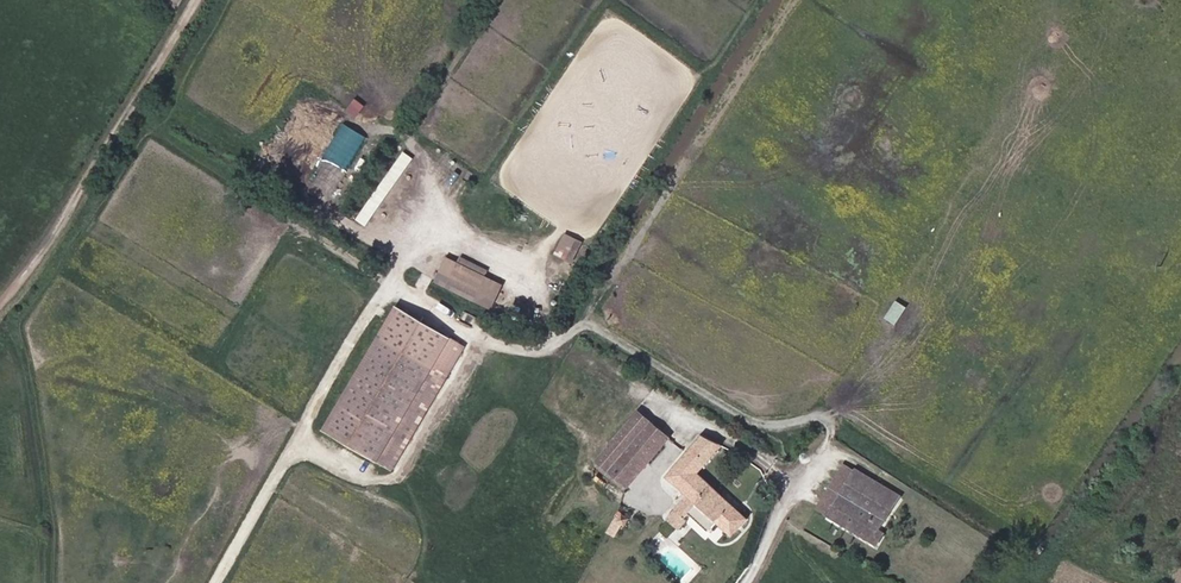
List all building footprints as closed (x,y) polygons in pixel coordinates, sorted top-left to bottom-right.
[(346,112),(357,119),(366,106),(355,99),(346,112)] [(558,241),(567,248),(578,232),(568,225),(558,241)] [(578,232),(567,248),(574,252),(585,236),(578,232)] [(467,258),(455,252),(444,274),(498,302),(509,280),(493,272),(483,289),(458,277),(467,258)] [(471,252),(467,258),(493,272),(497,265),(471,252)] [(483,289),(493,272),(467,258),(458,277),(483,289)] [(322,415),(383,455),(465,337),(402,297),(322,415)] [(895,326),(907,308),(896,300),(884,318),(895,326)] [(387,458),(468,339),(465,337),(383,455),(387,458)] [(629,481),(676,425),(647,402),(602,458),(629,481)] [(697,520),(719,540),(746,507),(704,466),(726,439),(715,431),(708,427),(676,470),(695,488),(674,511),(690,526),(697,520)] [(848,464),(820,510),(831,517),(859,471),(848,464)] [(870,541),(902,496),(859,471),(831,517),(870,541)] [(630,530),(641,516),(626,505),(615,520),(630,530)] [(847,559),(849,558),(850,556),(850,554),(848,552),(845,551),(843,551),(842,553),(841,555),(847,559)]
